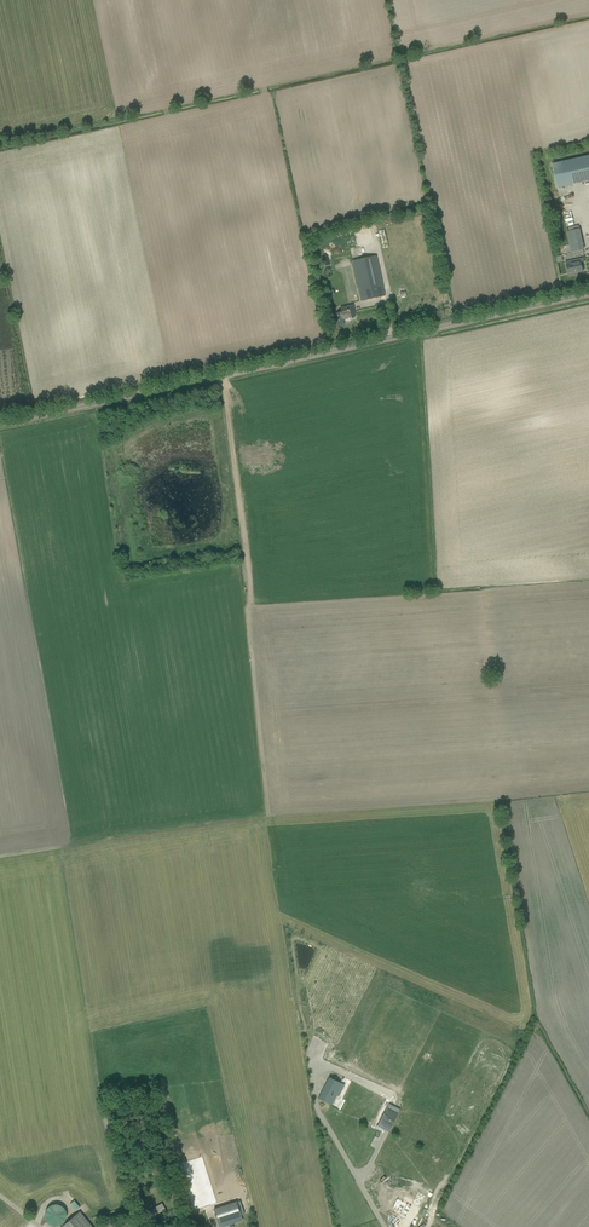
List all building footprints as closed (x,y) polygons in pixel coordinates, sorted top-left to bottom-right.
[(552,164),(557,188),(588,181),(588,156),(552,164)] [(571,252),(584,249),(579,225),(568,228),(569,232),(567,232),(571,252)] [(364,258),(352,261),(359,295),(361,301),(385,296),(384,290),(376,256),(364,258)] [(565,262),(567,268),(568,273),(577,271),(578,273),(583,271),(581,263),(584,263),(583,258),(565,262)] [(344,324),(343,320),(351,319),(350,317),(355,316),(353,305),(340,308),(341,312),(335,313),(336,320),(337,326),(344,324)] [(343,1084),(330,1077),(319,1098),(332,1105),(343,1084)] [(392,1101),(383,1119),(394,1125),(404,1107),(392,1101)] [(425,1196),(418,1192),(412,1204),(419,1208),(425,1196)] [(392,1208),(400,1212),(399,1214),(406,1217),(411,1206),(397,1199),(392,1208)] [(73,1200),(69,1204),(74,1210),(79,1207),(73,1200)] [(237,1202),(214,1210),(219,1226),(220,1226),(242,1220),(237,1202)] [(60,1226),(61,1226),(66,1210),(48,1203),(42,1221),(60,1226)] [(151,1210),(147,1212),(150,1217),(154,1215),(155,1216),(165,1210),(162,1203),(150,1209),(151,1210)] [(81,1212),(62,1226),(93,1226),(81,1212)]
